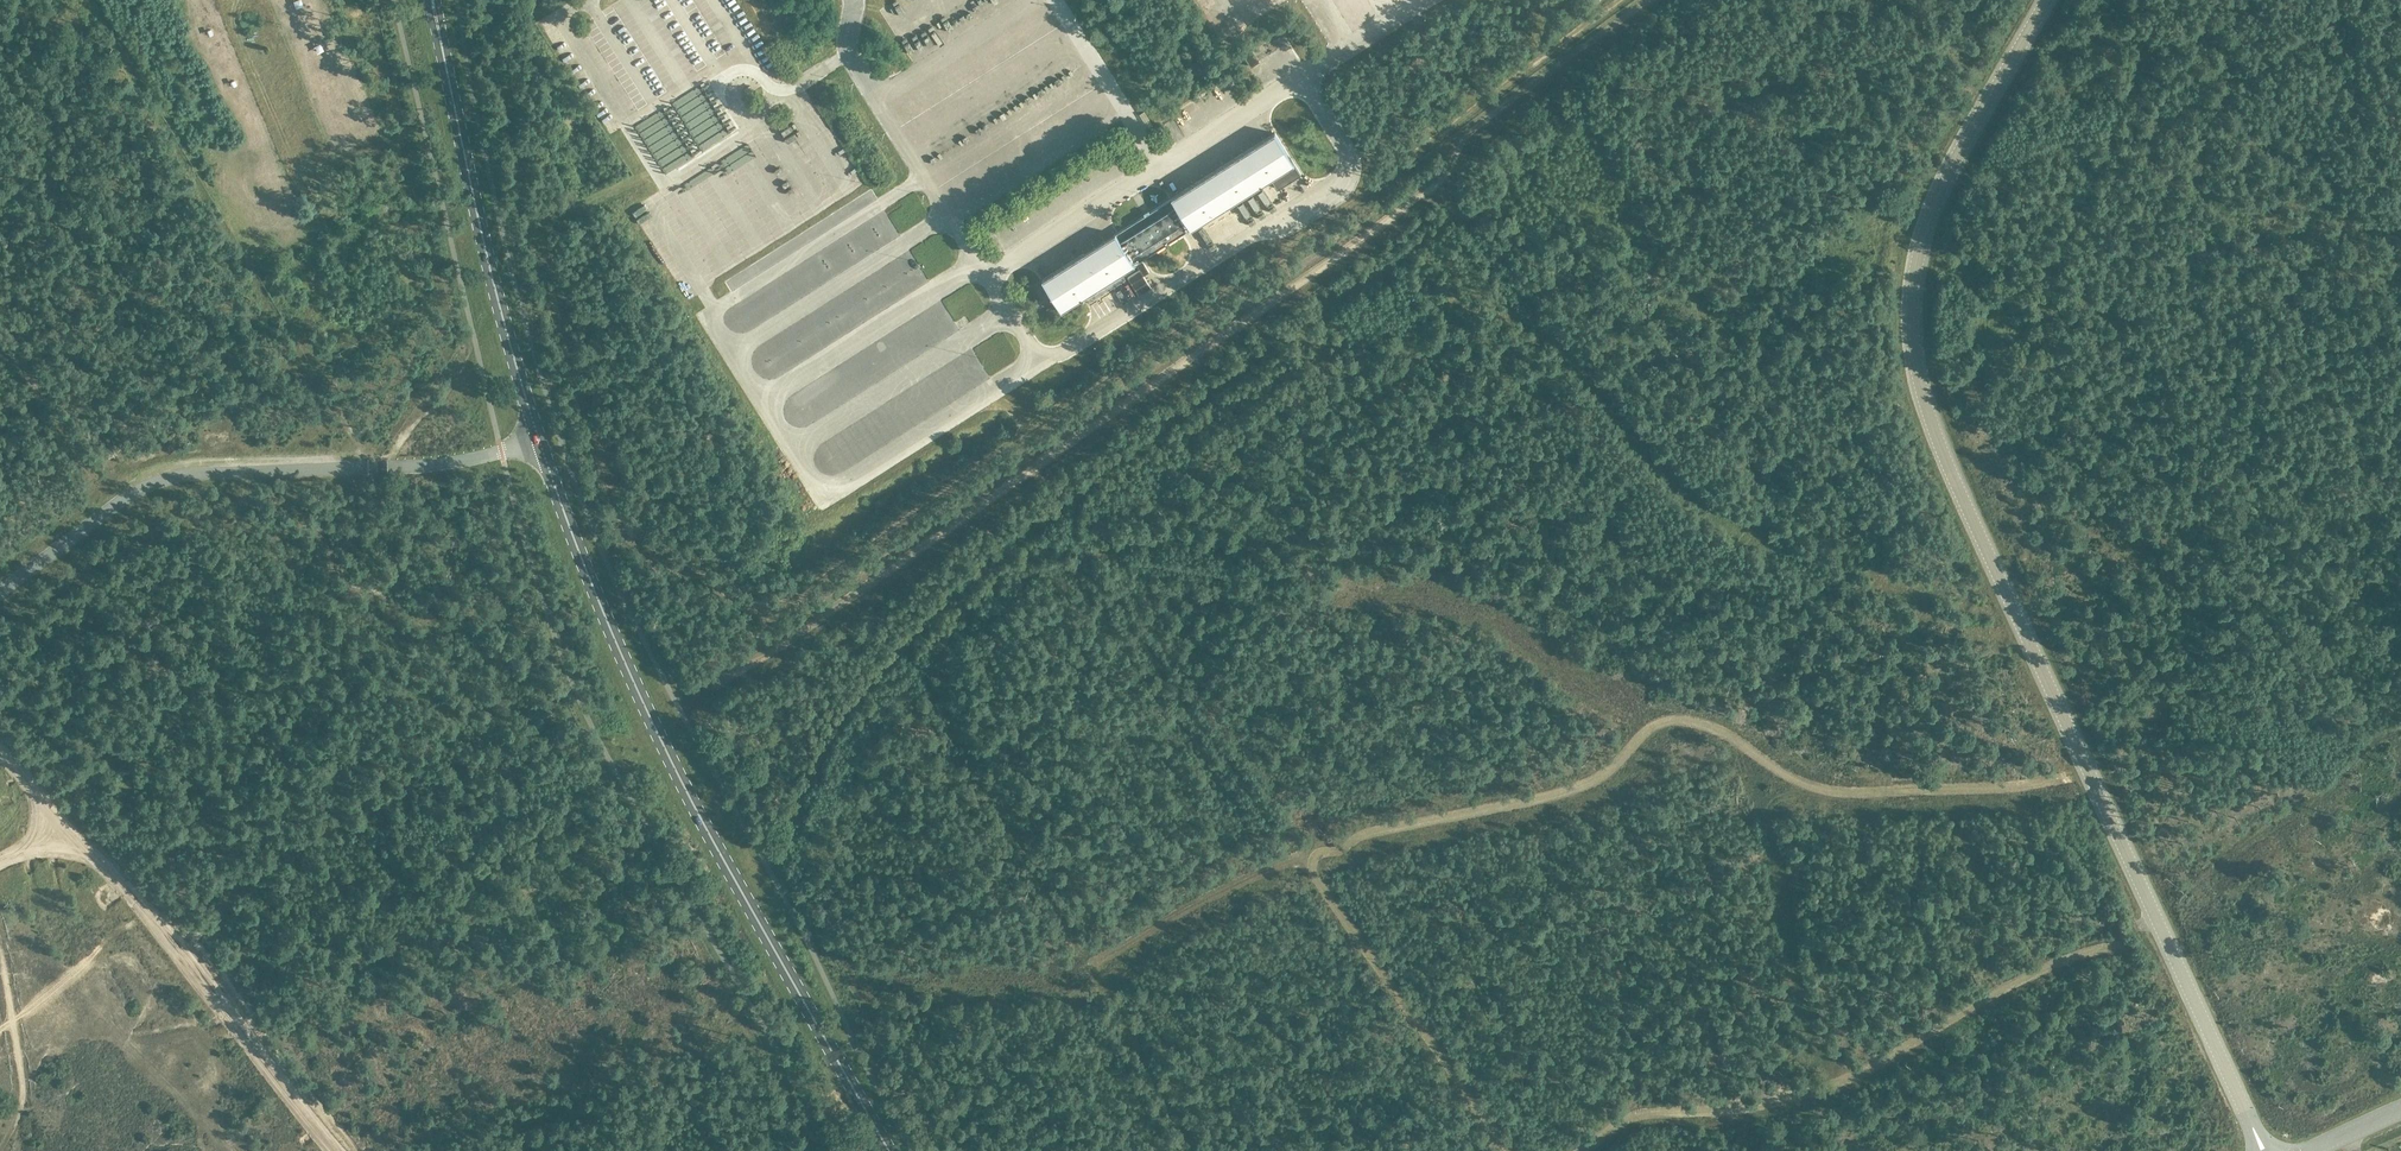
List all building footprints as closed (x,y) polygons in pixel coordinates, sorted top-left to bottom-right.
[(1116,233),(1042,279),(1062,311),(1136,265),(1135,264),(1136,264),(1140,270),(1128,277),(1139,296),(1151,288),(1144,276),(1150,272),(1142,260),(1191,229),(1191,230),(1272,179),(1278,189),(1301,174),(1275,133),(1171,198),(1172,198),(1118,232),(1116,233)] [(1085,152),(1090,158),(1094,155),(1090,149),(1085,152)]
